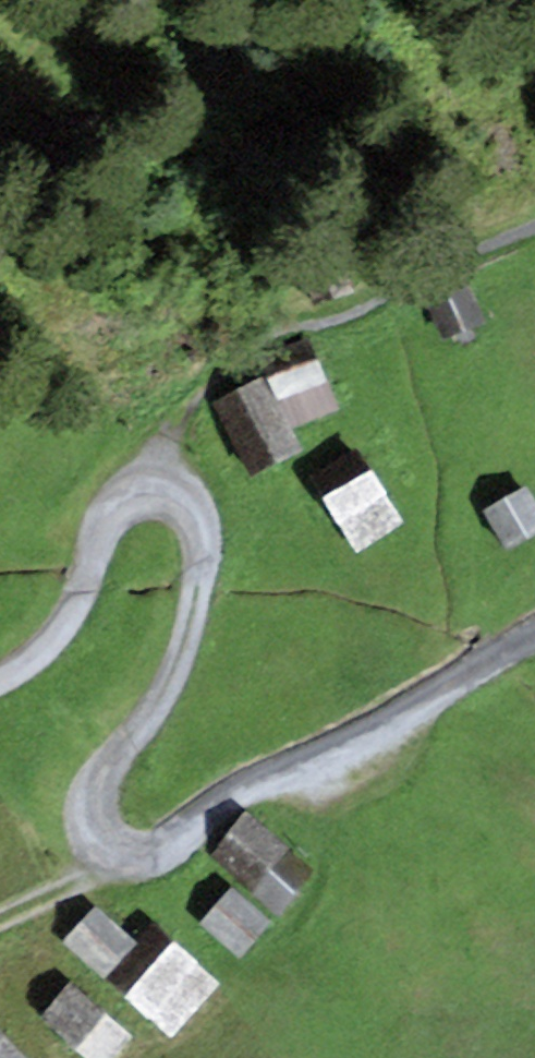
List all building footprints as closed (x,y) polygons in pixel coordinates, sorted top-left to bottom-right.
[(422,305),(454,353),(486,332),(454,284),(422,305)] [(268,497),(307,479),(293,449),(337,429),(313,378),(231,416),(268,497)] [(320,488),(364,560),(411,531),(367,460),(320,488)] [(528,570),(534,566),(534,504),(500,526),(528,570)] [(220,864),(290,939),(328,904),(258,829),(220,864)] [(214,935),(256,977),(287,947),(244,905),(214,935)] [(73,956),(179,1057),(228,1005),(159,940),(139,961),(102,926),(73,956)] [(73,1057),(134,1057),(142,1048),(78,995),(45,1034),(73,1057)] [(0,1038),(0,1057),(19,1057),(0,1038)]
